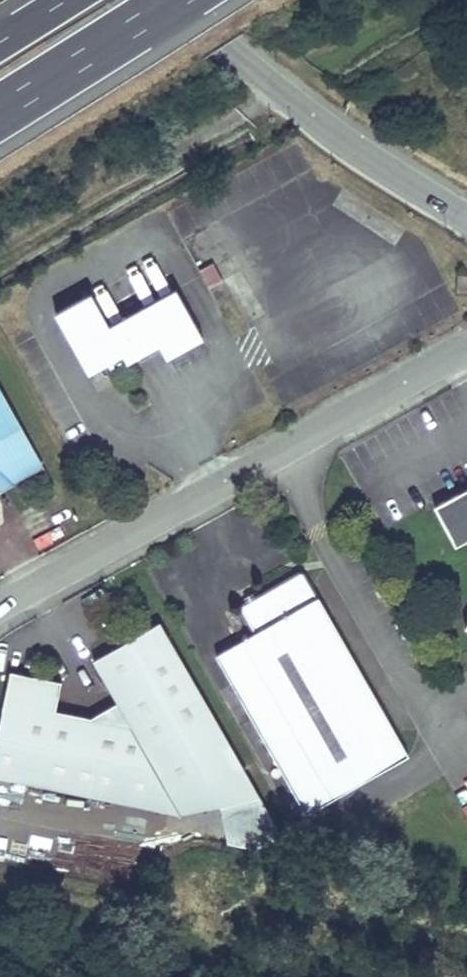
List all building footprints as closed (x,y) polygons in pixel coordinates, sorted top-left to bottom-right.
[(200,268),(207,286),(220,281),(213,263),(200,268)] [(456,290),(466,290),(466,281),(466,274),(457,274),(456,290)] [(56,314),(89,374),(122,356),(127,364),(160,346),(167,359),(202,339),(176,291),(108,327),(91,294),(56,314)] [(41,462),(0,387),(0,484),(41,462)] [(435,504),(456,545),(466,540),(465,538),(466,537),(466,488),(435,504)] [(409,753),(303,568),(238,607),(254,634),(216,657),(307,813),(409,753)] [(93,715),(88,716),(56,710),(61,686),(9,676),(0,725),(0,782),(181,815),(249,777),(161,621),(93,659),(117,701),(93,715)] [(261,798),(249,777),(181,815),(261,798)]
